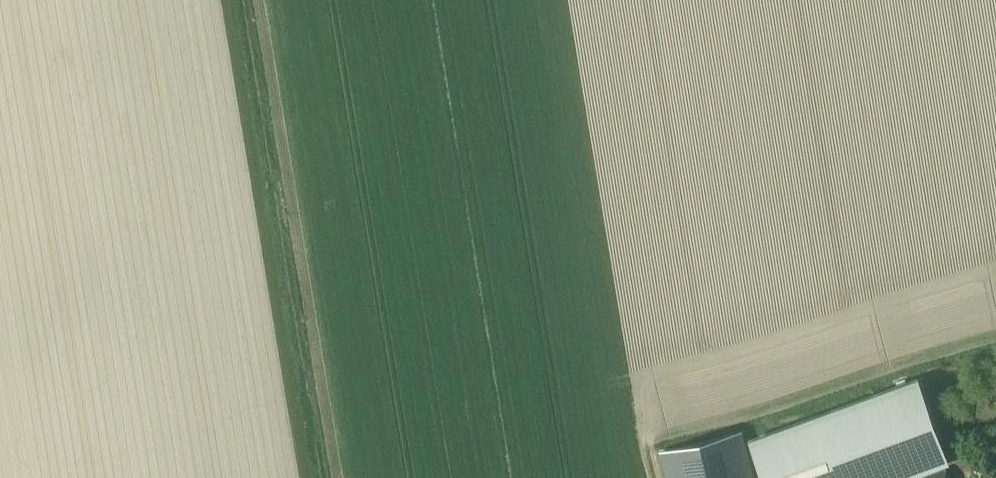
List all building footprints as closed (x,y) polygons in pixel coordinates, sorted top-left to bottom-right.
[(950,463),(918,377),(748,438),(762,477),(908,477),(950,463)] [(741,431),(660,450),(667,477),(753,477),(741,431)] [(920,477),(949,477),(945,469),(920,477)]
